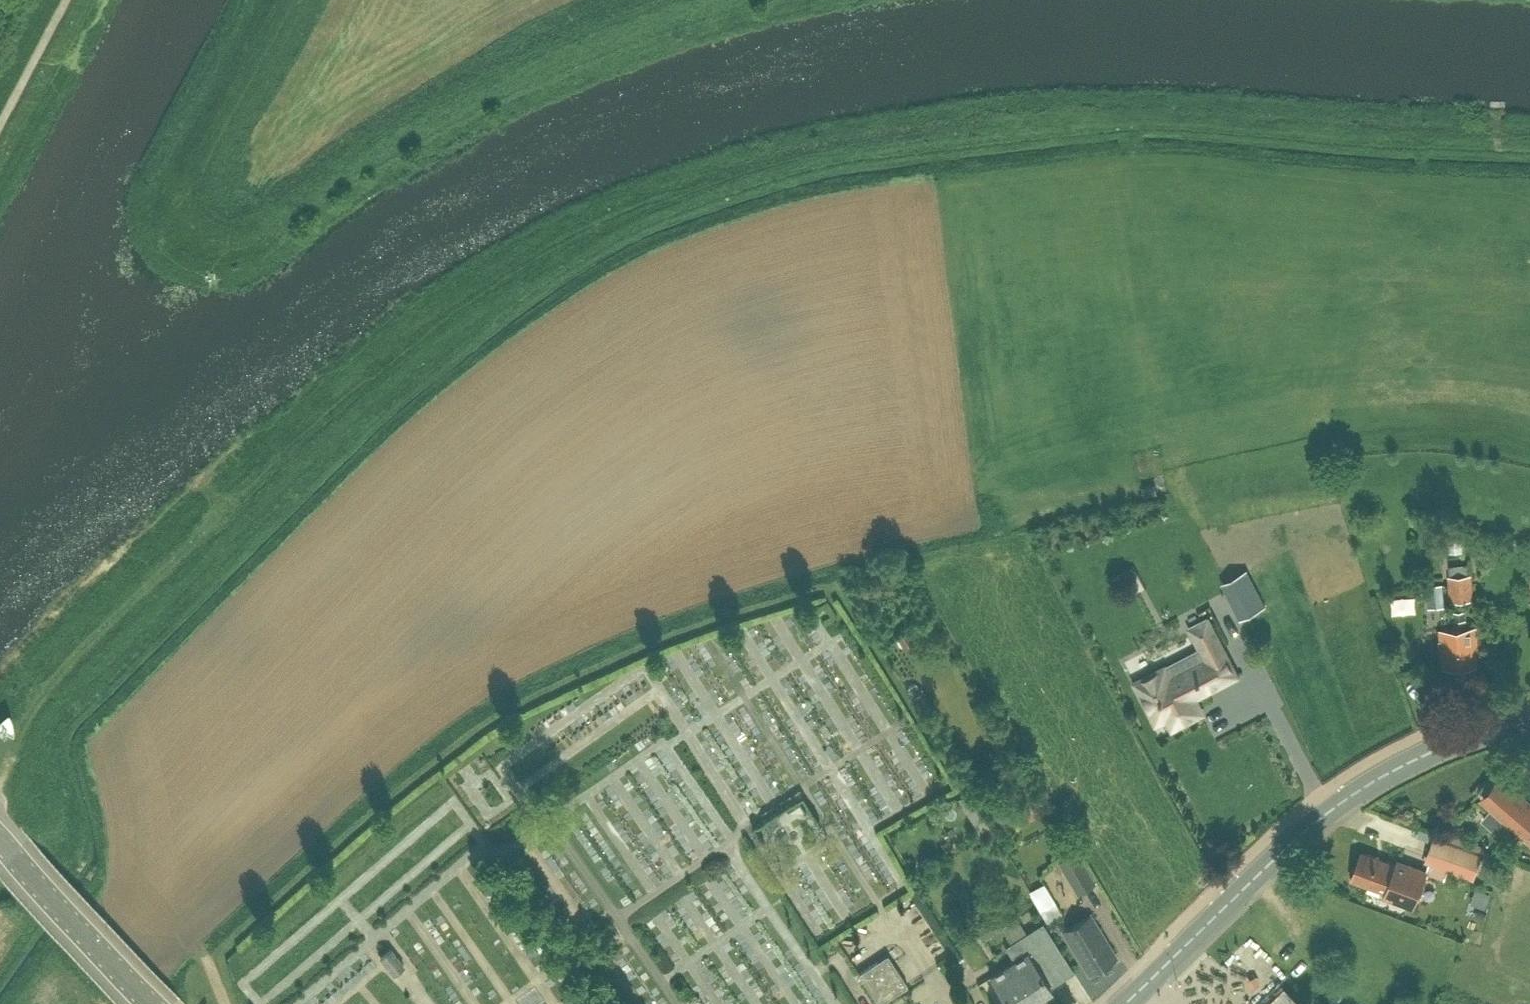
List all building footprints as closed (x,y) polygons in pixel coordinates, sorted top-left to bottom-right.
[(1469,562),(1449,563),(1450,574),(1470,572),(1469,562)] [(1450,600),(1473,598),(1471,572),(1448,574),(1450,600)] [(1244,573),(1223,584),(1242,619),(1263,608),(1244,573)] [(1454,617),(1454,627),(1440,628),(1443,666),(1476,664),(1475,646),(1477,646),(1476,626),(1466,626),(1466,616),(1454,617)] [(1236,674),(1208,619),(1191,627),(1207,658),(1208,657),(1221,682),(1236,674)] [(899,643),(889,646),(895,666),(905,663),(899,643)] [(1167,716),(1172,727),(1202,711),(1194,696),(1221,682),(1208,657),(1207,658),(1171,677),(1165,666),(1136,681),(1156,722),(1167,716)] [(1500,776),(1485,793),(1481,797),(1485,800),(1493,808),(1492,810),(1493,811),(1485,820),(1499,832),(1507,823),(1521,835),(1522,835),(1529,826),(1529,801),(1500,776)] [(1479,854),(1434,838),(1427,856),(1472,873),(1479,854)] [(1424,885),(1423,880),(1426,870),(1400,860),(1399,864),(1361,850),(1351,878),(1388,892),(1387,896),(1413,906),(1417,896),(1421,893),(1424,885)] [(1075,851),(1058,862),(1077,893),(1094,882),(1075,851)] [(1048,882),(1039,887),(1051,909),(1060,904),(1048,882)] [(915,892),(891,901),(895,912),(919,903),(915,892)] [(1115,956),(1090,914),(1062,931),(1088,973),(1115,956)] [(982,925),(988,936),(1005,927),(1000,917),(982,925)] [(1021,917),(1007,925),(1016,939),(1029,930),(1021,917)] [(1006,946),(1014,959),(990,974),(1009,1003),(1025,1003),(1050,988),(1049,985),(1073,970),(1043,922),(1006,946)] [(756,947),(769,966),(776,962),(763,943),(756,947)] [(390,948),(380,957),(392,973),(403,965),(390,948)] [(886,954),(870,965),(859,972),(859,973),(878,1003),(879,1003),(906,985),(907,985),(907,984),(887,955),(887,954),(886,954)] [(1264,971),(1246,985),(1254,996),(1273,983),(1264,971)] [(521,999),(525,1003),(539,1003),(547,997),(537,986),(521,999)] [(1285,986),(1266,1003),(1302,1003),(1285,986)]
